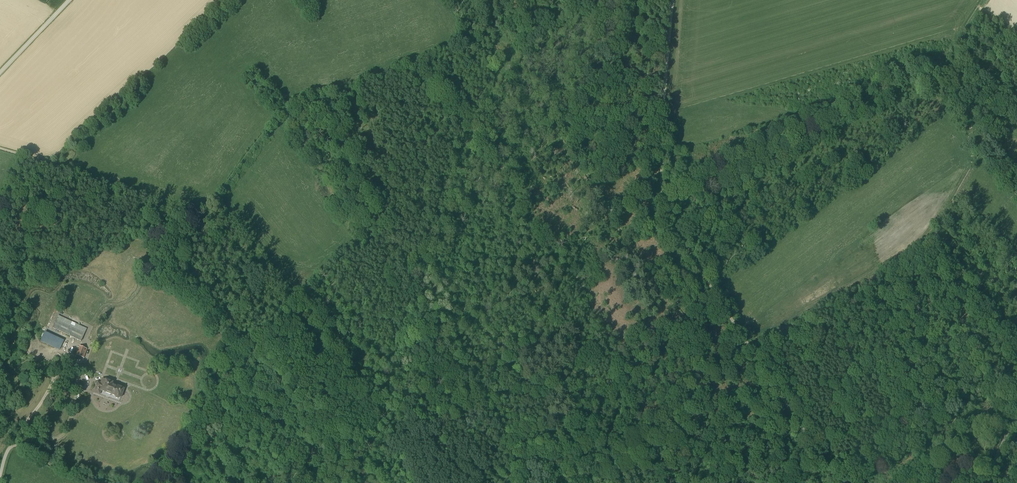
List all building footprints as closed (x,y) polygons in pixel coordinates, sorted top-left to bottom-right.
[(81,341),(86,328),(58,315),(52,328),(81,341)] [(45,331),(41,341),(61,349),(65,339),(45,331)] [(76,355),(84,358),(87,349),(79,346),(76,355)] [(121,398),(124,388),(117,386),(118,384),(103,378),(101,383),(97,382),(94,392),(100,394),(101,391),(115,396),(115,397),(118,398),(119,397),(121,398)]
